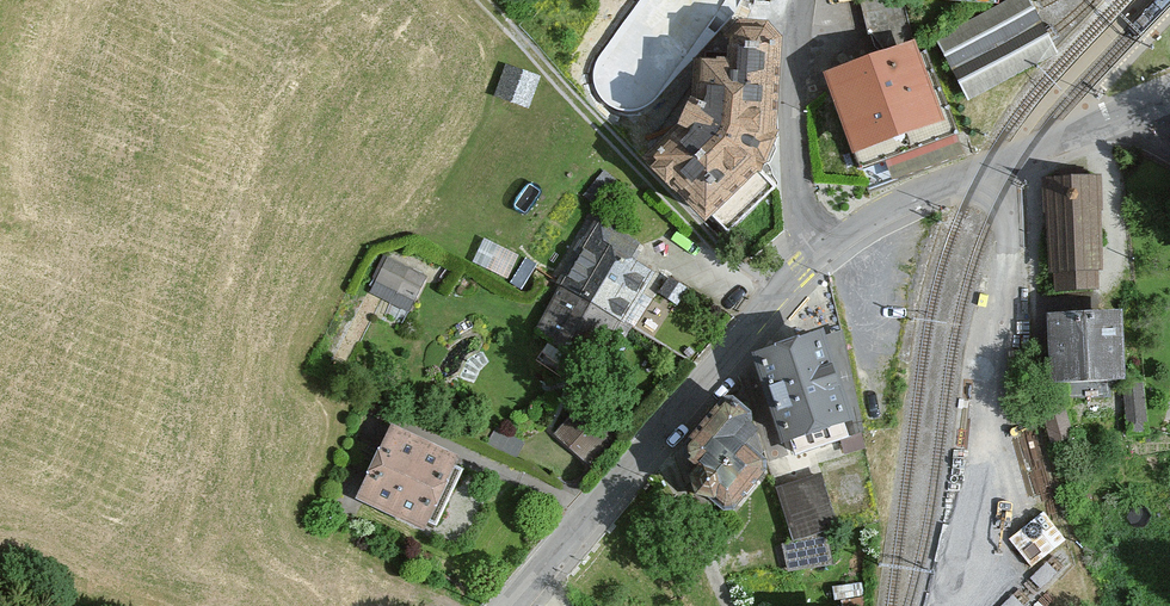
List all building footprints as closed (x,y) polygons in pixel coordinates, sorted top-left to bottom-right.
[(968,107),(1058,60),(1046,36),(1032,9),(1027,0),(1018,0),(934,43),(968,107)] [(681,126),(648,159),(707,215),(711,211),(729,229),(773,186),(755,168),(758,165),(773,132),(779,38),(765,25),(740,23),(729,35),(728,64),(704,63),(704,78),(698,78),(696,97),(681,126)] [(923,55),(832,91),(864,172),(955,136),(923,55)] [(536,83),(506,76),(501,103),(530,109),(536,83)] [(1105,275),(1099,180),(1042,183),(1048,280),(1053,279),(1054,297),(1099,295),(1098,276),(1105,275)] [(602,226),(540,327),(601,364),(656,273),(630,258),(637,247),(602,226)] [(427,277),(383,256),(368,288),(413,309),(427,277)] [(689,290),(669,277),(658,294),(679,306),(689,290)] [(1118,324),(1052,324),(1052,386),(1118,385),(1118,324)] [(821,338),(753,364),(784,458),(853,435),(821,338)] [(1142,382),(1121,383),(1124,433),(1145,432),(1142,382)] [(580,396),(549,431),(583,460),(614,426),(580,396)] [(728,418),(693,462),(702,498),(730,518),(759,480),(737,459),(752,440),(728,418)] [(463,456),(389,424),(356,499),(430,531),(463,456)] [(818,470),(776,484),(792,531),(834,517),(818,470)] [(1047,508),(1012,531),(1031,561),(1067,539),(1047,508)] [(825,534),(790,537),(793,563),(827,559),(825,534)]
